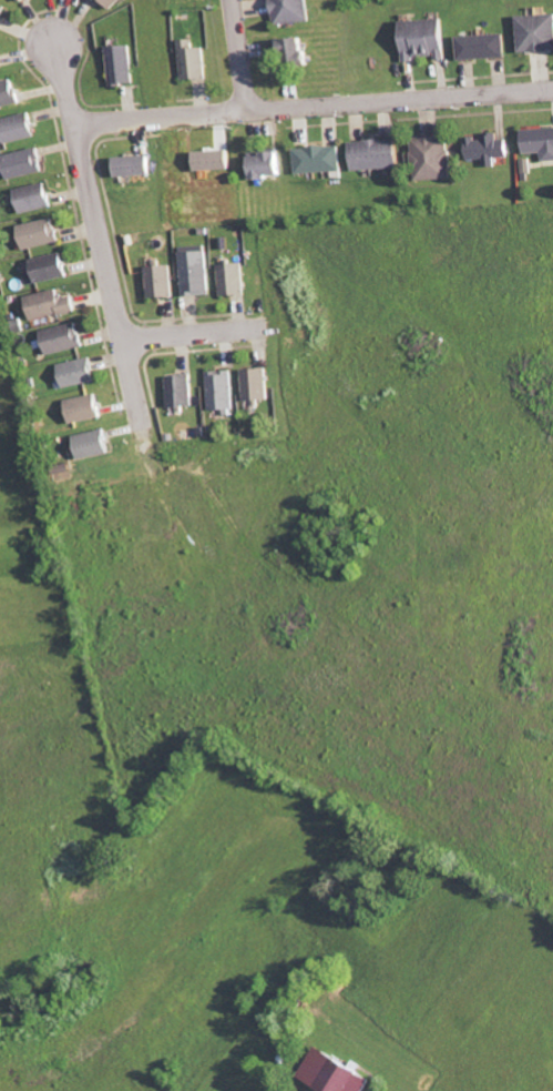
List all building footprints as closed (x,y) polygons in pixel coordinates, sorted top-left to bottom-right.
[(113,11),(123,0),(101,0),(113,11)] [(310,0),(275,0),(276,24),(312,22),(310,0)] [(9,7),(0,3),(0,27),(9,7)] [(520,16),(521,52),(552,50),(552,14),(520,16)] [(448,58),(447,19),(403,21),(405,59),(448,58)] [(507,58),(507,34),(460,36),(461,59),(507,58)] [(182,40),(183,80),(208,79),(207,47),(196,48),(196,39),(182,40)] [(308,50),(308,39),(282,39),(282,65),(313,65),(314,50),(308,50)] [(135,85),(133,46),(109,47),(111,86),(135,85)] [(22,101),(14,77),(0,82),(0,108),(22,101)] [(1,118),(4,142),(37,138),(34,114),(1,118)] [(552,160),(552,129),(524,130),(525,153),(543,153),(543,161),(552,160)] [(495,157),(510,157),(509,140),(498,140),(498,133),(485,133),(485,138),(466,138),(467,159),(484,159),(484,166),(496,166),(495,157)] [(414,180),(451,179),(449,136),(412,137),(414,180)] [(352,170),(399,168),(397,139),(352,141),(352,170)] [(295,147),(295,173),(341,172),(341,146),(295,147)] [(45,173),(40,148),(4,155),(8,179),(45,173)] [(232,150),(195,151),(196,170),(233,169),(232,150)] [(251,178),(284,177),(283,152),(250,153),(251,178)] [(151,156),(114,157),(115,177),(152,175),(151,156)] [(54,206),(48,182),(15,190),(21,214),(54,206)] [(25,250),(61,241),(56,217),(20,226),(25,250)] [(210,295),(209,251),(182,252),(183,296),(210,295)] [(39,284),(71,276),(65,252),(33,261),(39,284)] [(220,264),(221,296),(246,296),(245,263),(220,264)] [(150,298),(174,298),(173,266),(149,267),(150,298)] [(75,296),(63,299),(61,289),(28,296),(33,322),(78,312),(75,296)] [(48,355),(85,347),(80,323),(43,330),(48,355)] [(57,365),(62,389),(98,381),(93,357),(57,365)] [(244,369),(245,401),(270,400),(269,368),(244,369)] [(209,372),(211,413),(235,412),(233,371),(209,372)] [(169,407),(194,406),(193,376),(168,377),(169,407)] [(73,425),(105,418),(100,394),(68,401),(73,425)] [(114,453),(108,429),(78,437),(84,461),(114,453)] [(328,1090),(367,1090),(374,1077),(356,1068),(358,1065),(324,1049),(309,1080),(328,1090)]
